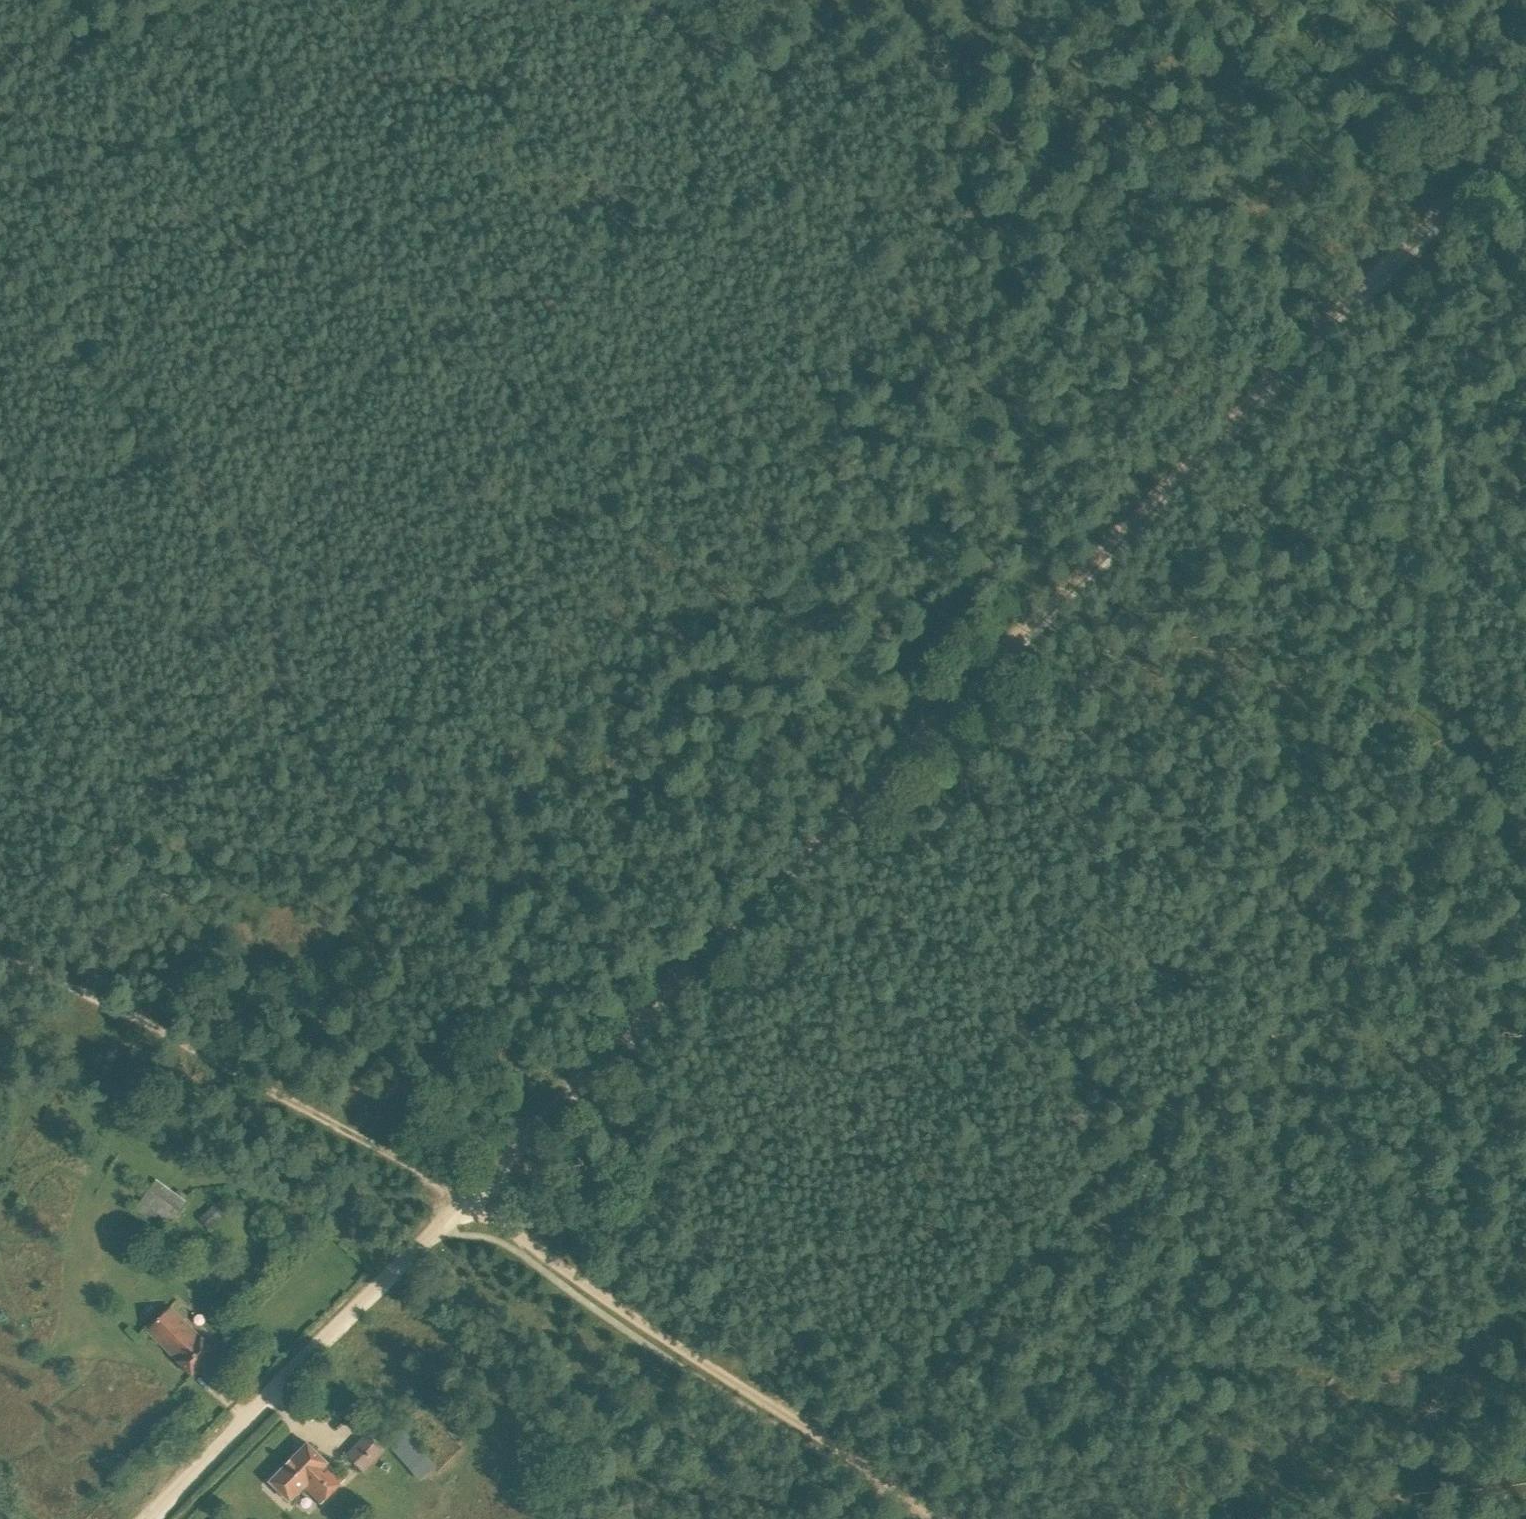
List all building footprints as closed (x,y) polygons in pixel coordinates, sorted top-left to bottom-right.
[(188,1200),(158,1179),(137,1209),(167,1230),(188,1200)] [(167,1303),(143,1327),(188,1372),(212,1348),(167,1303)] [(429,1470),(448,1453),(414,1417),(395,1434),(429,1470)] [(346,1455),(364,1473),(385,1451),(367,1433),(346,1455)] [(345,1481),(309,1444),(271,1481),(290,1501),(305,1487),(322,1504),(345,1481)]
